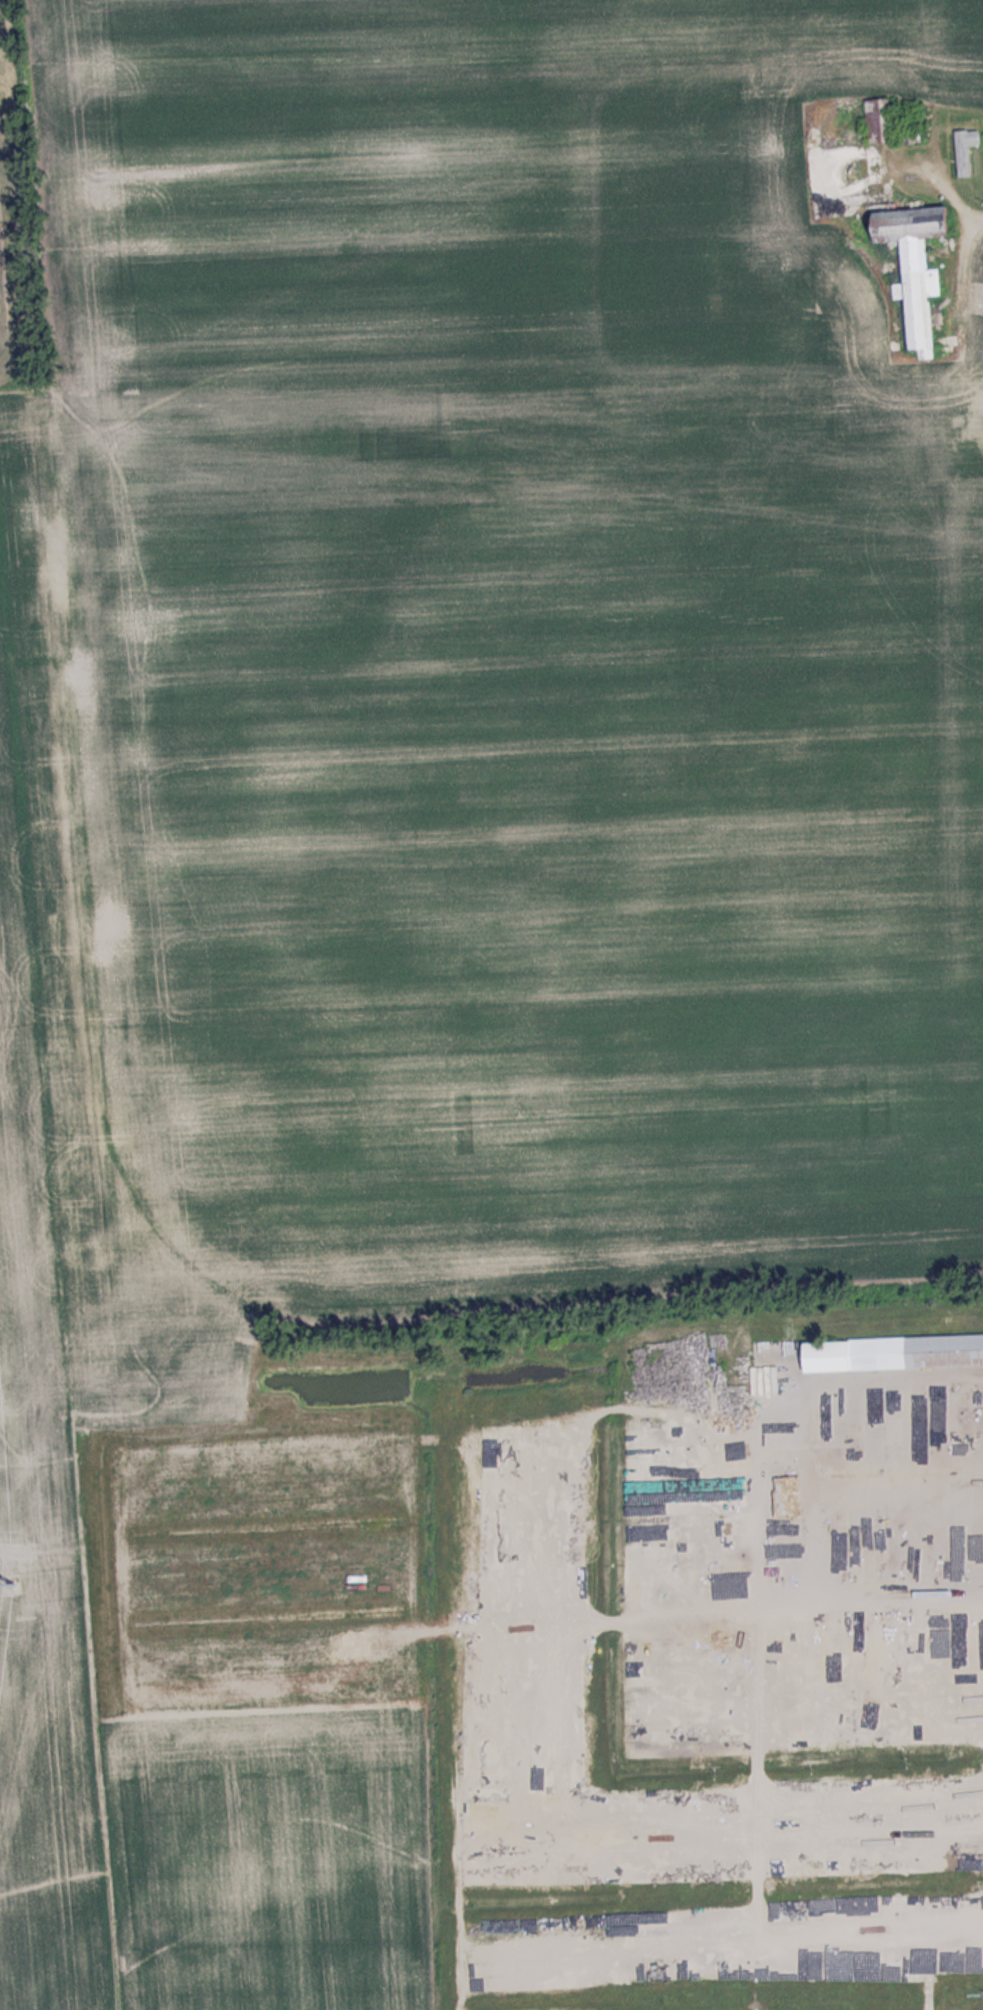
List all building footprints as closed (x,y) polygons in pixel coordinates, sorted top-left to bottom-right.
[(887,142),(885,98),(862,99),(864,143),(887,142)] [(967,145),(977,145),(977,129),(953,130),(954,176),(968,176),(967,145)] [(860,211),(862,242),(886,241),(886,249),(893,249),(894,284),(889,284),(889,298),(897,298),(900,349),(917,348),(918,359),(931,358),(927,295),(937,295),(935,268),(924,269),(922,236),(941,236),(940,207),(860,211)] [(809,1341),(810,1372),(982,1367),(982,1335),(809,1341)]
